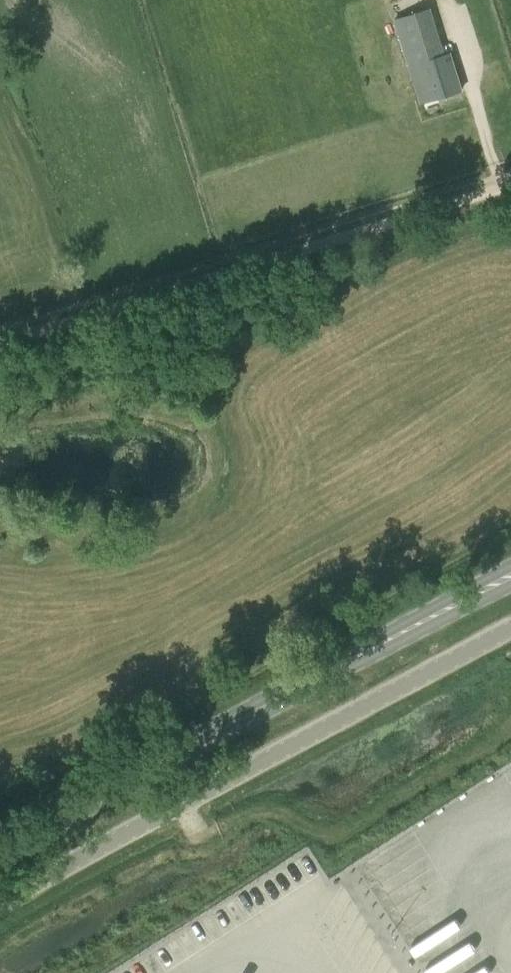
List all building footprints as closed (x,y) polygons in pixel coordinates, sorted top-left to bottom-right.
[(452,57),(436,61),(430,43),(441,39),(431,4),(391,16),(416,100),(412,102),(416,114),(436,108),(432,97),(461,89),(452,57)]
